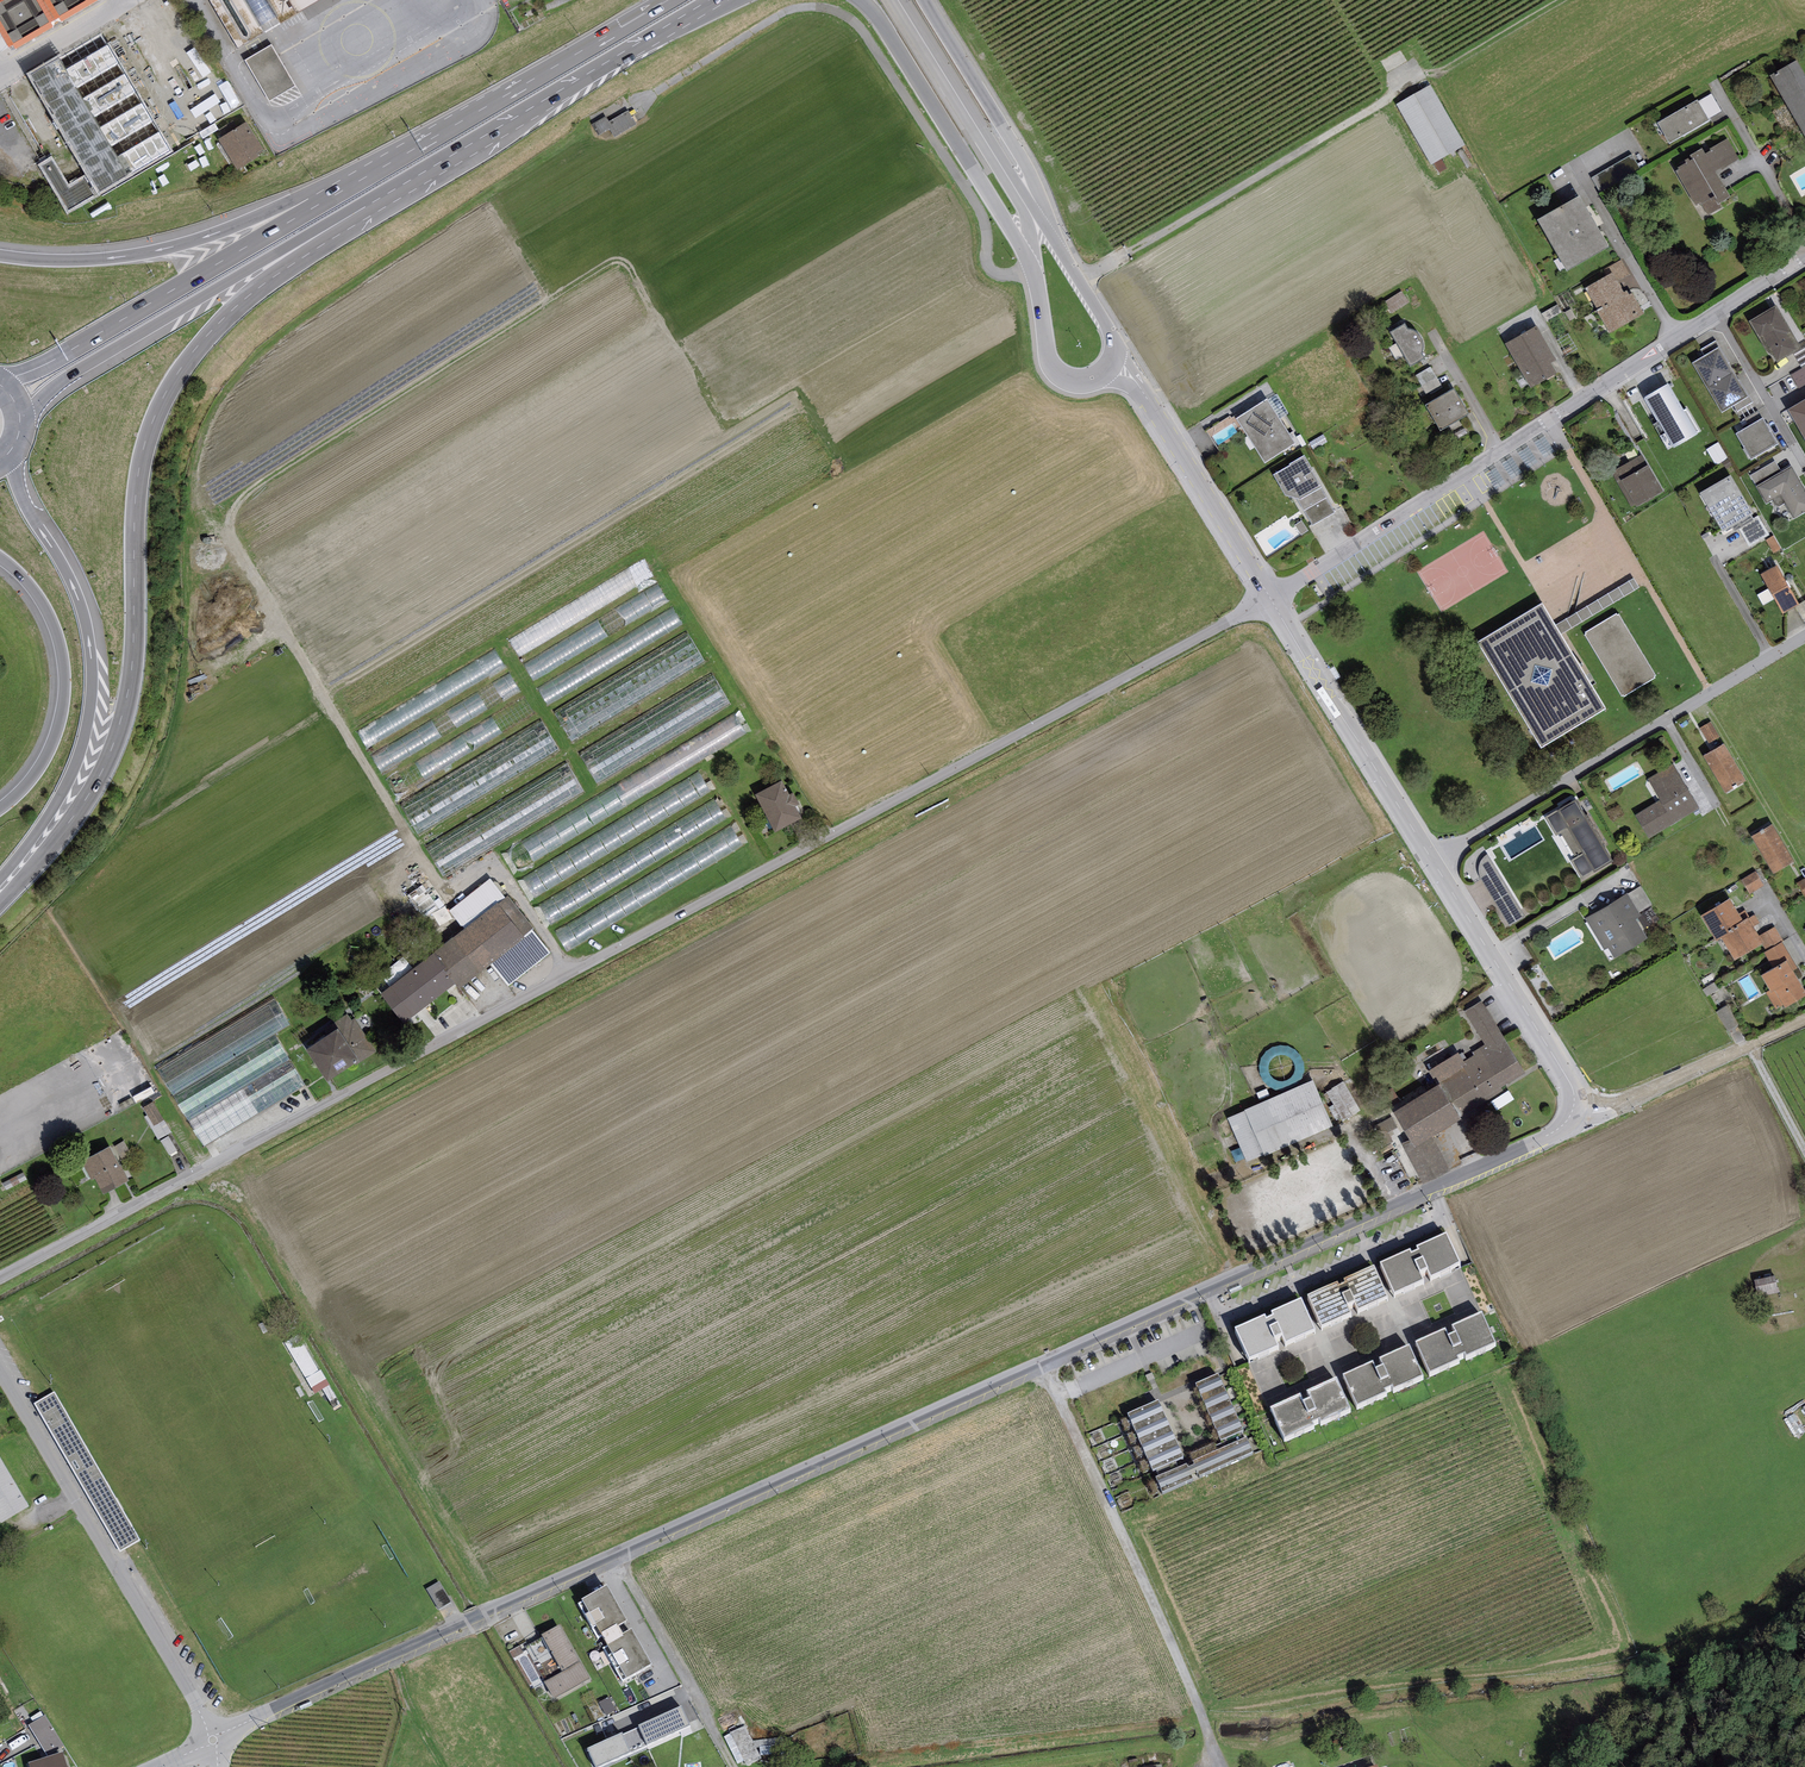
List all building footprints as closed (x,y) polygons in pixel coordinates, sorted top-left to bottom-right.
[(13,46),(90,0),(0,0),(0,24),(13,46)] [(319,0),(210,0),(238,48),(319,0)] [(272,46),(245,62),(269,103),(296,87),(272,46)] [(1770,78),(1804,138),(1804,76),(1797,62),(1770,78)] [(1430,85),(1397,104),(1431,166),(1466,146),(1430,85)] [(1697,101),(1658,125),(1670,144),(1709,121),(1697,101)] [(592,125),(598,136),(610,129),(615,138),(636,125),(628,111),(609,122),(606,116),(592,125)] [(246,123),(216,142),(236,172),(265,153),(246,123)] [(1739,160),(1727,140),(1709,150),(1711,152),(1706,155),(1701,148),(1689,155),(1692,160),(1678,168),(1679,170),(1676,171),(1696,206),(1701,203),(1708,216),(1721,208),(1718,205),(1731,197),(1716,173),(1722,169),(1722,171),(1739,160)] [(1796,178),(1802,190),(1804,188),(1804,173),(1796,178)] [(1579,198),(1537,222),(1566,273),(1609,249),(1579,198)] [(1612,274),(1586,290),(1598,311),(1596,312),(1609,334),(1644,314),(1632,293),(1628,296),(1626,292),(1623,294),(1612,274)] [(1408,303),(1401,292),(1384,302),(1391,314),(1408,303)] [(1776,308),(1751,323),(1760,338),(1763,336),(1778,361),(1796,350),(1787,335),(1790,333),(1776,308)] [(1405,325),(1390,334),(1411,368),(1425,359),(1422,355),(1423,353),(1424,350),(1424,349),(1424,347),(1424,346),(1424,343),(1423,342),(1422,339),(1421,336),(1419,334),(1418,332),(1416,331),(1413,330),(1410,329),(1407,329),(1405,325)] [(1537,327),(1506,344),(1531,390),(1557,376),(1551,365),(1557,362),(1537,327)] [(1718,348),(1691,364),(1707,389),(1734,373),(1718,348)] [(1430,367),(1417,376),(1415,377),(1428,398),(1443,388),(1430,367)] [(1791,375),(1799,389),(1804,386),(1804,367),(1791,375)] [(1748,398),(1734,373),(1707,389),(1721,414),(1748,398)] [(1668,383),(1642,399),(1655,420),(1652,422),(1669,452),(1702,433),(1688,409),(1684,411),(1668,383)] [(1456,390),(1426,408),(1440,432),(1470,414),(1456,390)] [(1268,401),(1238,420),(1265,464),(1296,445),(1268,401)] [(1788,412),(1804,441),(1804,401),(1788,412)] [(1762,419),(1735,436),(1751,461),(1778,445),(1762,419)] [(1554,452),(1544,437),(1535,443),(1544,458),(1554,452)] [(1538,463),(1528,447),(1518,453),(1528,469),(1538,463)] [(1641,455),(1612,472),(1632,507),(1634,505),(1636,508),(1664,493),(1641,455)] [(1291,466),(1273,476),(1285,496),(1297,499),(1312,525),(1335,513),(1311,471),(1313,471),(1304,457),(1290,465),(1291,466)] [(1522,473),(1512,458),(1502,464),(1512,479),(1522,473)] [(1750,476),(1757,487),(1782,473),(1775,461),(1750,476)] [(1757,487),(1767,504),(1772,502),(1776,506),(1779,507),(1785,504),(1794,520),(1804,513),(1804,490),(1792,466),(1782,473),(1757,487)] [(1505,483),(1496,468),(1486,474),(1496,490),(1505,483)] [(1731,477),(1700,495),(1723,533),(1753,515),(1731,477)] [(654,578),(643,561),(510,642),(520,659),(654,578)] [(1778,566),(1761,575),(1771,595),(1784,615),(1800,606),(1788,588),(1778,566)] [(1634,580),(1559,618),(1565,630),(1640,592),(1634,580)] [(668,602),(658,584),(523,663),(533,681),(668,602)] [(683,624),(672,606),(537,688),(548,706),(683,624)] [(1542,606),(1479,645),(1542,748),(1605,709),(1542,606)] [(1618,614),(1584,635),(1623,697),(1656,677),(1618,614)] [(686,631),(554,712),(572,742),(705,662),(686,631)] [(505,668),(494,649),(356,731),(368,750),(505,668)] [(712,673),(580,754),(599,784),(731,704),(712,673)] [(519,693),(508,674),(371,755),(382,773),(519,693)] [(534,714),(523,697),(387,779),(398,797),(534,714)] [(747,734),(734,714),(505,850),(518,872),(747,734)] [(541,718),(400,804),(419,835),(560,749),(541,718)] [(1700,729),(1710,746),(1721,739),(1710,722),(1700,729)] [(1724,744),(1703,756),(1725,794),(1746,782),(1724,744)] [(566,760),(426,846),(445,877),(585,791),(566,760)] [(1674,765),(1648,780),(1660,801),(1635,816),(1648,838),(1700,809),(1674,765)] [(710,792),(697,772),(522,877),(534,897),(710,792)] [(802,819),(795,807),(799,805),(793,794),(789,796),(782,782),(755,796),(775,833),(802,819)] [(1586,817),(1576,801),(1560,810),(1559,809),(1545,818),(1556,836),(1569,829),(1584,854),(1571,861),(1582,880),(1594,873),(1595,874),(1613,863),(1603,846),(1605,845),(1588,816),(1586,817)] [(744,846),(731,825),(556,929),(568,950),(744,846)] [(1772,825),(1751,838),(1773,874),(1794,862),(1772,825)] [(1508,927),(1524,918),(1487,855),(1481,862),(1479,878),(1508,927)] [(1764,887),(1755,872),(1742,880),(1750,895),(1764,887)] [(1796,883),(1804,898),(1804,878),(1796,883)] [(465,930),(435,954),(446,969),(444,971),(455,985),(459,991),(492,966),(508,987),(551,954),(532,930),(534,929),(508,896),(505,898),(490,879),(450,911),(465,930)] [(1629,895),(1586,920),(1605,951),(1608,949),(1614,959),(1647,940),(1636,920),(1642,917),(1629,895)] [(1729,900),(1701,918),(1716,942),(1721,939),(1729,934),(1727,931),(1742,922),(1729,900)] [(1747,918),(1742,922),(1727,931),(1729,934),(1721,939),(1735,961),(1762,944),(1763,944),(1759,937),(1747,918)] [(1774,927),(1759,937),(1763,944),(1762,944),(1767,951),(1783,942),(1784,942),(1774,927)] [(1767,951),(1764,953),(1774,970),(1787,962),(1793,971),(1797,968),(1783,942),(1767,951)] [(435,954),(381,995),(403,1025),(455,985),(444,971),(446,969),(435,954)] [(1762,977),(1770,991),(1767,993),(1776,1009),(1783,1005),(1785,1009),(1804,997),(1804,992),(1793,971),(1787,962),(1774,970),(1762,977)] [(1718,990),(1714,983),(1703,990),(1707,997),(1718,990)] [(274,998),(157,1070),(203,1146),(304,1085),(273,1035),(290,1024),(274,998)] [(1525,1070),(1481,998),(1465,1008),(1485,1042),(1473,1050),(1475,1053),(1465,1059),(1458,1048),(1428,1066),(1436,1080),(1440,1078),(1461,1113),(1503,1088),(1501,1084),(1525,1070)] [(1728,1005),(1716,1013),(1728,1033),(1740,1025),(1728,1005)] [(339,1031),(307,1052),(328,1084),(376,1053),(354,1019),(351,1021),(347,1015),(334,1023),(339,1031)] [(1313,1076),(1244,1105),(1245,1107),(1228,1115),(1246,1158),(1265,1150),(1265,1151),(1333,1122),(1313,1076)] [(1440,1078),(1436,1080),(1393,1106),(1411,1135),(1415,1141),(1431,1131),(1461,1113),(1440,1078)] [(1340,1111),(1356,1099),(1343,1082),(1328,1094),(1340,1111)] [(153,1103),(143,1109),(169,1156),(180,1149),(153,1103)] [(1450,1166),(1431,1131),(1415,1141),(1411,1135),(1401,1139),(1423,1180),(1450,1166)] [(110,1141),(81,1156),(92,1176),(95,1174),(104,1191),(129,1177),(110,1141)] [(23,1171),(1,1182),(4,1190),(27,1179),(23,1171)] [(1410,1248),(1380,1262),(1395,1293),(1424,1280),(1421,1275),(1428,1272),(1430,1276),(1461,1262),(1447,1231),(1416,1245),(1417,1248),(1411,1251),(1410,1248)] [(1338,1281),(1308,1295),(1322,1326),(1351,1312),(1349,1308),(1355,1305),(1357,1309),(1388,1295),(1374,1264),(1344,1278),(1345,1281),(1339,1284),(1338,1281)] [(1774,1275),(1752,1279),(1755,1298),(1778,1293),(1774,1275)] [(1264,1314),(1235,1328),(1249,1358),(1278,1345),(1276,1340),(1282,1338),(1284,1342),(1315,1327),(1301,1297),(1270,1311),(1272,1313),(1266,1316),(1264,1314)] [(1446,1328),(1416,1342),(1430,1373),(1459,1359),(1457,1355),(1463,1352),(1465,1356),(1496,1342),(1482,1311),(1452,1325),(1455,1331),(1448,1334),(1446,1328)] [(1373,1361),(1343,1375),(1357,1405),(1386,1392),(1384,1388),(1391,1385),(1393,1389),(1423,1374),(1409,1344),(1379,1358),(1382,1364),(1376,1367),(1373,1361)] [(323,1372),(309,1381),(317,1395),(331,1386),(323,1372)] [(1218,1373),(1196,1383),(1203,1400),(1226,1391),(1218,1373)] [(1301,1394),(1271,1408),(1285,1439),(1314,1425),(1312,1421),(1318,1418),(1320,1422),(1351,1408),(1337,1377),(1307,1391),(1309,1397),(1303,1400),(1301,1394)] [(55,1391),(34,1403),(119,1551),(139,1539),(55,1391)] [(1232,1405),(1226,1391),(1203,1400),(1209,1415),(1232,1405)] [(1158,1400),(1128,1414),(1135,1431),(1166,1417),(1158,1400)] [(1238,1419),(1232,1405),(1209,1415),(1215,1429),(1238,1419)] [(1172,1431),(1166,1417),(1135,1431),(1142,1445),(1172,1431)] [(1243,1431),(1238,1419),(1215,1429),(1221,1441),(1243,1431)] [(1178,1444),(1172,1431),(1142,1445),(1148,1458),(1178,1444)] [(1253,1451),(1246,1436),(1217,1450),(1213,1443),(1189,1454),(1192,1461),(1194,1464),(1197,1472),(1199,1475),(1253,1451)] [(1183,1456),(1178,1444),(1148,1458),(1153,1470),(1183,1456)] [(1,1522),(28,1507),(0,1457),(0,1521),(1,1522)] [(1186,1463),(1156,1477),(1163,1492),(1193,1478),(1191,1475),(1197,1472),(1194,1464),(1188,1467),(1186,1463)] [(439,1582),(426,1590),(438,1610),(452,1602),(439,1582)] [(583,1600),(579,1603),(623,1679),(651,1663),(607,1585),(582,1599),(583,1600)] [(590,1677),(559,1624),(542,1634),(563,1670),(544,1681),(554,1698),(590,1677)] [(588,1748),(596,1766),(599,1766),(690,1725),(681,1706),(588,1748)] [(45,1714),(28,1725),(43,1748),(60,1738),(45,1714)] [(723,1736),(738,1766),(743,1766),(761,1759),(745,1726),(723,1736)] [(28,1762),(30,1766),(68,1766),(63,1751),(28,1762)]
